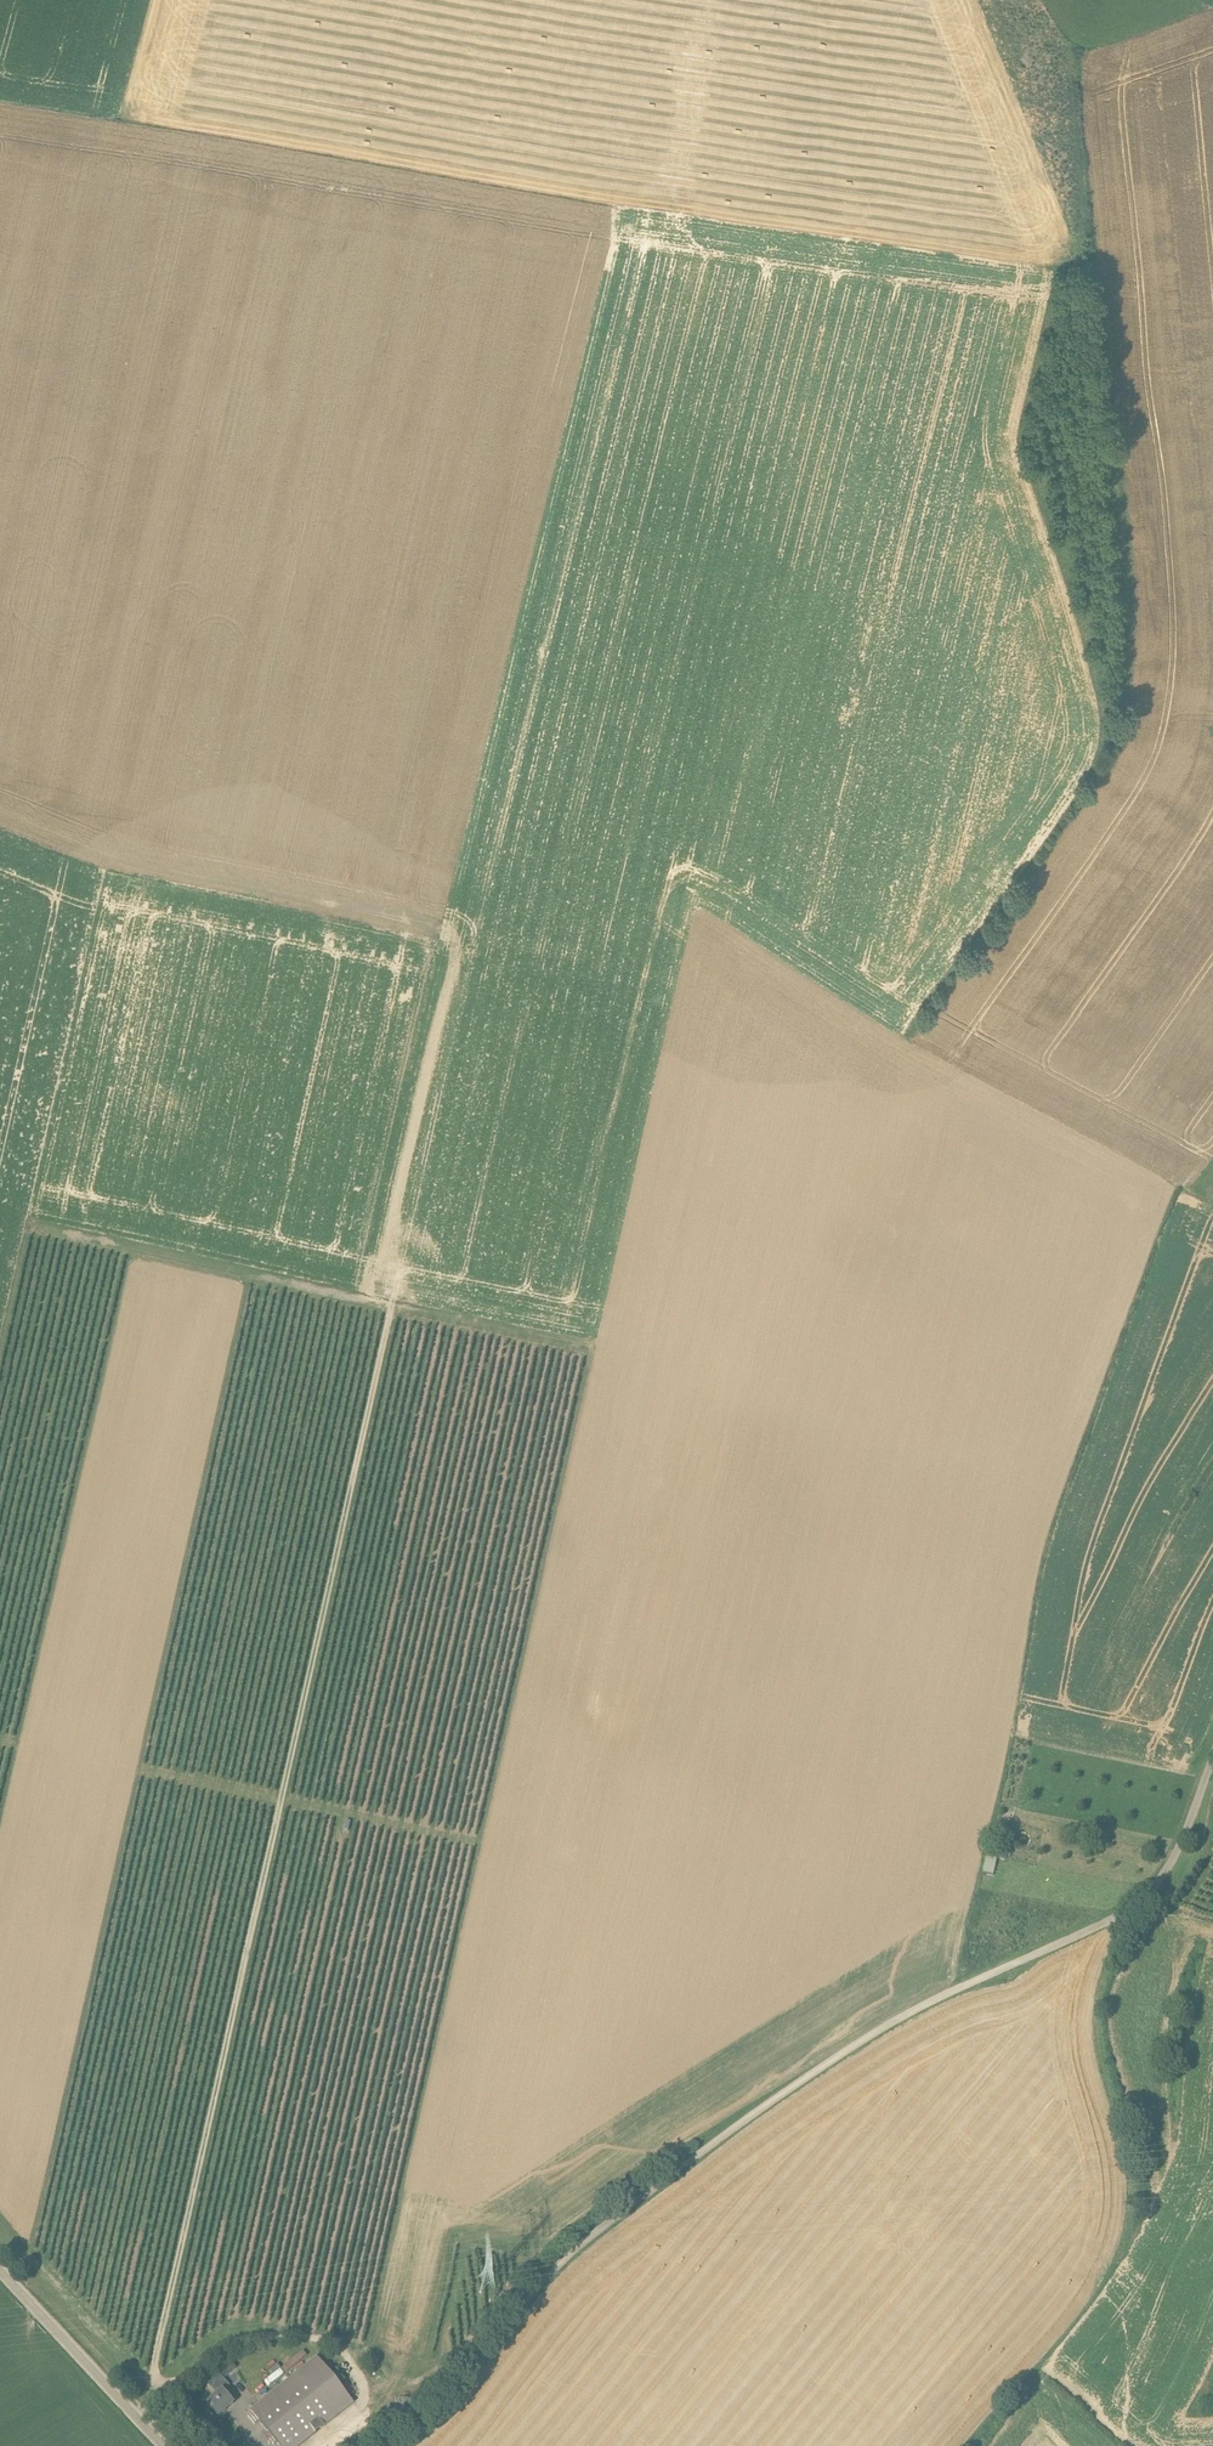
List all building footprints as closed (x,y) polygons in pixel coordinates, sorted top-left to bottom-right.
[(988,1856),(985,1872),(996,1874),(999,1859),(988,1856)] [(274,2388),(283,2382),(284,2383),(312,2362),(305,2352),(268,2380),(274,2388)] [(352,2403),(317,2359),(251,2412),(279,2445),(300,2445),(352,2403)] [(230,2376),(237,2371),(230,2363),(224,2369),(230,2376)] [(218,2417),(234,2403),(224,2392),(230,2386),(219,2373),(208,2383),(218,2394),(207,2404),(218,2417)]
